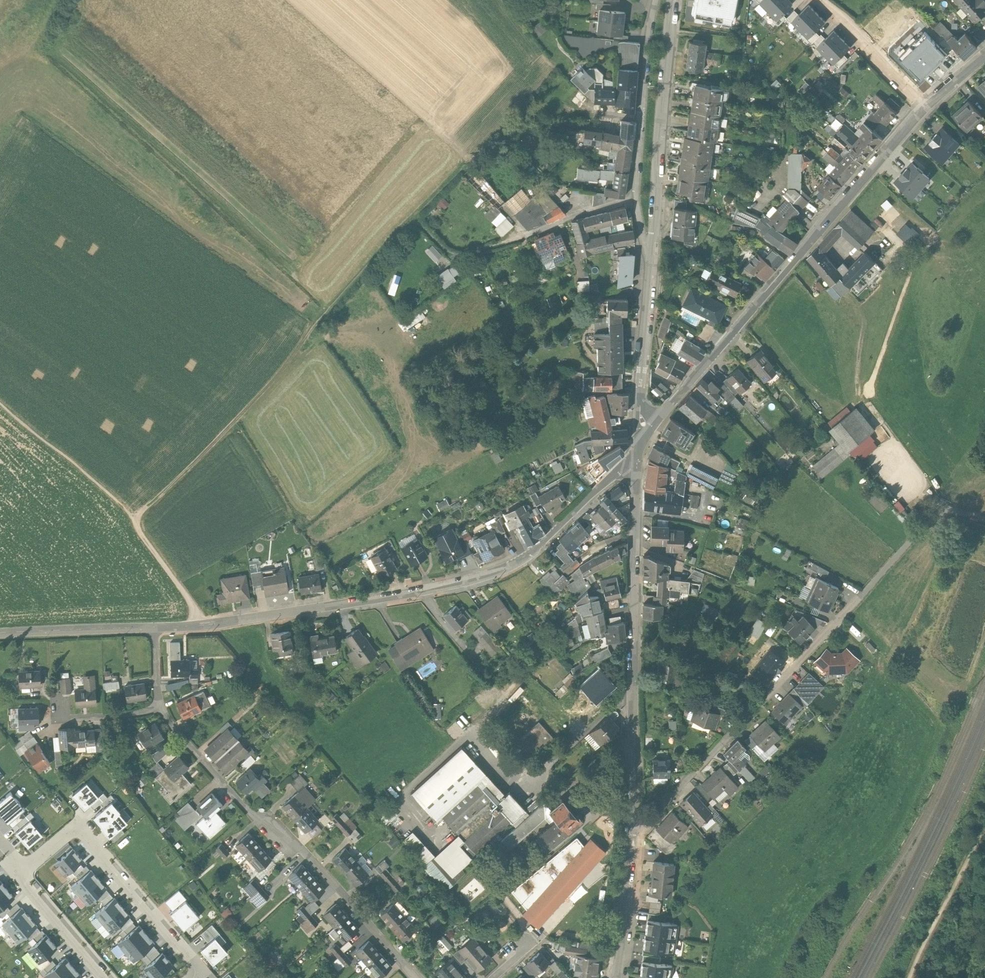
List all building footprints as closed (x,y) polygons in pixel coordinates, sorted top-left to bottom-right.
[(684,22),(738,32),(743,7),(737,6),(738,0),(687,0),(684,22)] [(768,12),(781,0),(763,0),(759,4),(768,12)] [(768,12),(776,21),(782,15),(793,5),(788,0),(781,0),(768,12)] [(962,0),(955,0),(963,9),(967,5),(962,0)] [(967,5),(963,9),(976,23),(984,14),(984,0),(962,0),(967,5)] [(799,16),(792,22),(800,31),(817,15),(809,6),(799,16)] [(610,12),(599,11),(598,22),(624,25),(625,13),(610,12)] [(795,11),(787,19),(791,23),(792,22),(799,16),(795,11)] [(787,19),(782,15),(776,21),(774,23),(778,27),(787,19)] [(817,15),(800,31),(809,39),(816,32),(826,23),(817,15)] [(624,25),(598,22),(597,34),(622,36),(624,25)] [(953,37),(940,23),(933,29),(941,37),(942,36),(948,42),(953,37)] [(826,57),(843,40),(835,31),(826,40),(818,48),(826,57)] [(816,32),(809,39),(807,41),(811,45),(813,43),(820,37),(816,32)] [(941,61),(947,56),(925,33),(917,40),(917,39),(905,51),(905,52),(898,59),(920,82),(926,77),(927,78),(942,62),(941,61)] [(813,43),(818,48),(826,40),(821,35),(820,37),(813,43)] [(965,35),(957,42),(953,37),(948,42),(964,60),(977,47),(965,35)] [(834,65),(844,55),(852,48),(843,40),(826,57),(834,65)] [(704,42),(698,41),(697,43),(691,42),(689,56),(705,59),(706,53),(707,45),(704,44),(704,42)] [(640,44),(622,42),(618,44),(618,70),(637,71),(640,44)] [(850,57),(854,61),(859,57),(856,53),(850,57)] [(844,55),(834,65),(838,69),(848,60),(844,55)] [(705,59),(689,56),(687,70),(693,71),(693,74),(700,75),(700,72),(703,72),(705,64),(705,59)] [(596,69),(589,69),(585,72),(582,69),(574,77),(579,82),(588,90),(594,91),(594,103),(613,104),(613,89),(601,89),(602,78),(602,75),(596,69)] [(637,71),(618,70),(617,87),(615,87),(615,89),(615,106),(623,107),(622,112),(634,113),(637,71)] [(579,82),(575,86),(583,95),(588,90),(579,82)] [(724,90),(696,86),(694,99),(722,103),(724,90)] [(577,91),(570,102),(579,110),(585,100),(577,91)] [(722,103),(694,99),(692,112),(720,116),(722,103)] [(969,102),(953,117),(966,132),(976,123),(974,122),(981,116),(982,118),(983,117),(969,102)] [(896,114),(884,103),(873,115),(882,123),(886,126),(896,114)] [(720,116),(692,112),(689,125),(718,129),(720,116)] [(587,115),(576,114),(575,121),(579,122),(579,123),(591,125),(592,121),(588,120),(588,118),(586,118),(587,115)] [(873,115),(872,114),(864,124),(874,133),(882,123),(873,115)] [(633,124),(621,122),(620,137),(620,141),(624,141),(624,138),(634,139),(635,134),(632,134),(633,124)] [(874,133),(864,124),(859,129),(864,134),(859,140),(873,151),(882,140),(874,133)] [(718,129),(689,125),(687,138),(713,142),(716,142),(718,129)] [(859,140),(844,126),(836,134),(848,145),(844,149),(849,153),(861,164),(873,151),(859,140)] [(576,132),(559,129),(557,141),(575,143),(576,132)] [(959,144),(942,129),(934,139),(951,154),(959,144)] [(601,133),(585,131),(583,142),(599,146),(601,133)] [(611,135),(601,133),(599,146),(599,148),(609,150),(611,135)] [(620,137),(611,135),(609,150),(607,159),(615,158),(618,157),(619,154),(620,148),(619,147),(620,141),(620,137)] [(687,138),(685,137),(683,151),(711,155),(713,142),(687,138)] [(624,138),(624,141),(620,141),(619,147),(620,148),(619,154),(618,157),(622,155),(623,148),(631,150),(633,150),(634,139),(624,138)] [(951,154),(934,139),(925,148),(943,163),(951,154)] [(586,148),(579,142),(575,148),(582,154),(586,148)] [(631,150),(623,148),(622,155),(618,157),(618,161),(629,163),(629,164),(632,164),(632,158),(630,158),(631,150)] [(842,158),(831,149),(827,153),(840,164),(842,162),(840,160),(842,158)] [(711,155),(683,151),(681,164),(709,168),(711,155)] [(840,164),(827,153),(824,157),(834,167),(836,165),(837,167),(840,164)] [(861,164),(849,153),(842,162),(840,164),(852,175),(861,164)] [(802,154),(790,154),(789,190),(794,190),(801,195),(802,154)] [(629,163),(618,161),(618,162),(617,162),(616,165),(615,171),(628,173),(629,164),(629,163)] [(709,168),(681,164),(679,177),(707,181),(709,168)] [(837,167),(830,176),(842,187),(852,175),(840,164),(837,167)] [(917,168),(912,164),(903,173),(921,188),(929,179),(922,173),(923,172),(918,167),(917,168)] [(600,171),(578,169),(577,180),(599,182),(599,179),(600,171)] [(628,173),(615,171),(603,170),(600,170),(600,171),(599,179),(613,181),(612,190),(605,189),(604,195),(605,196),(624,198),(628,173)] [(921,188),(903,173),(895,183),(901,187),(900,189),(905,193),(906,192),(913,198),(921,188)] [(830,176),(818,189),(830,200),(842,187),(830,176)] [(707,181),(679,177),(677,193),(690,195),(689,199),(704,201),(707,181)] [(539,186),(530,194),(546,211),(554,202),(539,186)] [(794,190),(789,190),(783,197),(787,201),(792,205),(801,195),(794,190)] [(598,194),(593,193),(592,207),(604,204),(605,196),(604,195),(598,195),(598,194)] [(546,211),(530,194),(513,210),(529,227),(546,211)] [(801,195),(792,205),(800,212),(808,203),(801,195)] [(887,200),(881,206),(885,210),(891,205),(887,200)] [(792,205),(787,201),(769,220),(767,222),(773,227),(772,228),(780,233),(800,212),(792,205)] [(687,205),(676,202),(675,209),(687,211),(687,205)] [(761,219),(737,208),(732,223),(755,228),(761,219)] [(625,209),(609,212),(610,224),(615,223),(627,220),(627,219),(625,209)] [(687,211),(675,209),(672,238),(685,240),(696,241),(698,241),(698,235),(696,235),(697,224),(695,224),(696,211),(687,211)] [(495,217),(487,211),(483,216),(491,223),(495,217)] [(875,233),(851,211),(844,219),(867,241),(875,233)] [(609,212),(600,214),(583,219),(586,231),(599,228),(601,236),(605,235),(606,237),(609,234),(611,234),(610,224),(609,212)] [(769,220),(764,216),(761,219),(755,228),(761,231),(765,236),(772,228),(773,227),(767,222),(769,220)] [(506,219),(494,230),(501,237),(513,226),(506,219)] [(583,219),(571,223),(575,235),(586,233),(586,231),(583,219)] [(627,220),(615,223),(618,233),(633,231),(632,219),(627,219),(627,220)] [(867,241),(844,219),(836,227),(818,248),(807,258),(832,287),(840,278),(851,288),(875,264),(865,254),(849,269),(843,264),(837,270),(824,255),(843,234),(860,249),(867,241)] [(780,233),(772,228),(765,236),(764,236),(779,247),(786,238),(780,233)] [(914,230),(908,236),(912,240),(918,234),(914,230)] [(633,231),(618,233),(620,245),(635,243),(633,231)] [(552,234),(536,240),(543,259),(559,252),(558,250),(552,234)] [(588,241),(577,244),(580,254),(603,248),(612,246),(611,240),(605,241),(605,237),(598,238),(588,241)] [(720,242),(712,238),(710,243),(717,247),(720,242)] [(786,238),(779,247),(790,255),(797,245),(786,238)] [(565,248),(558,250),(559,252),(561,257),(553,261),(556,267),(570,259),(565,248)] [(772,251),(763,261),(756,254),(742,269),(753,275),(760,280),(760,279),(763,282),(783,260),(775,253),(772,251)] [(626,256),(621,256),(618,286),(631,283),(633,257),(626,256)] [(875,264),(851,288),(852,290),(858,296),(883,271),(875,264)] [(451,268),(436,278),(441,285),(456,275),(451,268)] [(740,286),(714,272),(708,284),(727,294),(734,297),(740,286)] [(393,273),(387,292),(394,295),(400,275),(393,273)] [(851,288),(840,278),(832,287),(839,296),(841,298),(849,290),(851,292),(852,290),(851,288)] [(589,290),(588,280),(577,281),(577,291),(589,290)] [(597,284),(590,286),(592,296),(599,294),(597,284)] [(726,307),(714,301),(712,303),(707,301),(708,298),(691,290),(686,300),(695,304),(691,311),(718,324),(726,307)] [(734,297),(727,294),(725,299),(737,305),(740,300),(734,297)] [(627,300),(607,300),(606,319),(604,318),(595,318),(595,324),(601,323),(621,322),(621,316),(626,316),(627,300)] [(408,327),(425,316),(422,310),(405,322),(408,327)] [(621,322),(601,323),(595,324),(595,335),(594,335),(594,348),(597,348),(598,372),(608,372),(621,372),(621,322)] [(715,329),(704,324),(696,336),(706,343),(715,329)] [(671,351),(678,340),(675,338),(668,349),(671,351)] [(703,343),(695,338),(692,344),(700,348),(703,343)] [(689,348),(682,344),(677,353),(681,356),(696,364),(703,356),(697,352),(689,348)] [(700,348),(692,344),(689,348),(697,352),(700,348)] [(760,351),(747,361),(760,377),(772,367),(760,351)] [(673,361),(661,356),(658,362),(660,363),(670,368),(673,361)] [(670,368),(660,363),(656,371),(667,377),(672,368),(670,368)] [(684,374),(672,368),(667,377),(679,384),(684,374)] [(751,384),(738,370),(727,379),(739,391),(744,386),(746,389),(751,384)] [(584,373),(575,372),(575,388),(580,388),(580,390),(593,390),(593,378),(583,378),(584,373)] [(663,379),(652,372),(650,386),(661,396),(659,398),(661,400),(663,398),(665,400),(671,394),(676,388),(673,385),(671,387),(662,381),(663,379)] [(608,378),(593,378),(593,390),(595,390),(611,390),(612,378),(608,378)] [(621,378),(612,378),(611,390),(622,391),(621,378)] [(708,384),(702,379),(696,386),(713,402),(717,399),(724,404),(726,402),(725,401),(726,399),(721,394),(719,395),(716,392),(719,388),(711,381),(708,384)] [(739,391),(727,379),(723,383),(727,388),(735,397),(740,393),(739,391)] [(575,390),(568,385),(567,386),(566,382),(557,386),(561,397),(565,396),(568,401),(578,396),(575,390)] [(616,402),(609,403),(612,415),(626,415),(627,395),(617,395),(616,402)] [(706,410),(689,395),(678,407),(696,422),(706,410)] [(594,396),(588,398),(582,401),(587,420),(589,419),(591,428),(601,426),(600,420),(609,419),(604,397),(595,399),(594,396)] [(725,409),(717,402),(712,407),(723,416),(725,414),(723,413),(725,409)] [(712,407),(703,418),(712,426),(720,416),(722,418),(723,416),(712,407)] [(851,414),(832,431),(854,456),(873,440),(851,414)] [(609,419),(600,420),(601,426),(602,431),(611,431),(610,422),(613,421),(613,418),(609,419)] [(694,434),(670,419),(661,434),(669,439),(670,439),(676,443),(685,449),(694,434)] [(627,429),(612,430),(613,444),(628,442),(627,429)] [(611,431),(602,431),(603,444),(613,444),(612,430),(611,431)] [(602,431),(591,432),(592,445),(603,444),(602,431)] [(603,444),(592,445),(593,456),(604,452),(603,444)] [(620,447),(598,460),(602,465),(604,467),(602,469),(605,472),(623,455),(622,451),(620,447)] [(669,457),(661,453),(662,449),(658,448),(656,450),(652,449),(648,459),(667,467),(666,468),(678,473),(680,475),(682,469),(678,467),(679,463),(669,458),(669,457)] [(496,452),(491,455),(496,463),(501,460),(496,452)] [(598,460),(590,464),(595,471),(602,465),(598,460)] [(666,468),(648,460),(645,490),(664,493),(664,492),(666,475),(677,478),(678,473),(666,468)] [(560,463),(552,466),(555,474),(564,470),(560,463)] [(718,478),(690,465),(685,477),(698,483),(713,490),(718,478)] [(582,479),(588,486),(595,480),(588,473),(582,479)] [(680,475),(678,473),(677,478),(675,494),(683,495),(685,483),(696,486),(698,483),(685,477),(680,475)] [(535,485),(526,489),(530,495),(535,492),(538,491),(535,485)] [(545,509),(565,498),(558,487),(539,498),(538,498),(541,503),(545,509)] [(618,488),(607,497),(612,503),(615,501),(617,502),(618,505),(625,502),(623,493),(618,488)] [(675,494),(664,492),(664,493),(645,490),(644,510),(681,515),(683,495),(675,494)] [(747,491),(742,498),(750,503),(755,496),(747,491)] [(536,506),(541,503),(538,498),(539,498),(535,492),(530,495),(536,506)] [(699,498),(691,496),(690,508),(697,509),(699,498)] [(612,503),(607,497),(600,503),(603,506),(609,513),(616,508),(612,503)] [(445,498),(436,504),(439,510),(449,504),(445,498)] [(522,505),(506,515),(508,519),(507,519),(507,521),(511,529),(517,525),(520,531),(530,526),(526,520),(535,515),(530,508),(525,511),(522,505)] [(609,513),(603,506),(593,516),(596,520),(599,523),(606,529),(616,521),(609,513)] [(616,508),(609,513),(616,521),(619,525),(625,519),(616,508)] [(501,511),(494,514),(497,520),(499,519),(498,517),(503,515),(502,513),(501,511)] [(505,531),(499,519),(497,520),(490,524),(493,530),(496,536),(505,531)] [(593,522),(590,519),(586,522),(592,528),(599,523),(596,520),(593,522)] [(578,522),(568,532),(578,544),(583,540),(585,543),(591,537),(578,522)] [(533,529),(531,525),(530,526),(520,531),(528,545),(539,539),(537,537),(543,534),(538,526),(533,529)] [(669,528),(652,527),(652,545),(666,546),(666,552),(683,552),(684,532),(669,531),(669,528)] [(459,544),(452,529),(441,535),(442,537),(436,541),(446,563),(456,558),(464,554),(459,544)] [(493,530),(480,537),(476,536),(473,537),(472,542),(473,545),(477,546),(480,551),(485,560),(491,556),(493,557),(496,555),(497,554),(504,550),(496,536),(493,530)] [(578,544),(568,532),(559,540),(562,543),(556,548),(559,551),(555,554),(565,564),(560,567),(563,571),(574,562),(567,554),(578,544)] [(427,556),(418,539),(403,547),(412,564),(427,556)] [(465,541),(459,544),(464,554),(456,558),(458,561),(471,554),(465,541)] [(627,544),(610,552),(614,562),(627,556),(627,544)] [(390,553),(388,554),(384,547),(377,551),(378,553),(371,557),(381,576),(396,568),(391,559),(393,558),(390,553)] [(480,551),(473,555),(479,566),(486,562),(485,560),(480,551)] [(610,552),(595,559),(600,569),(614,562),(610,552)] [(668,565),(649,558),(644,557),(643,580),(659,581),(659,580),(667,580),(668,565)] [(595,559),(576,570),(571,575),(575,581),(568,586),(577,600),(579,598),(587,591),(588,590),(582,584),(585,583),(582,578),(600,569),(595,559)] [(829,572),(813,564),(810,569),(826,577),(829,572)] [(539,579),(553,594),(567,579),(554,565),(539,579)] [(284,567),(271,569),(272,572),(261,574),(263,584),(265,596),(288,593),(284,567)] [(691,569),(688,579),(700,582),(702,572),(691,569)] [(261,570),(250,572),(253,585),(263,584),(261,574),(261,570)] [(244,575),(230,578),(230,581),(221,583),(223,594),(216,595),(218,603),(248,598),(244,575)] [(318,575),(298,578),(300,594),(321,590),(318,575)] [(838,588),(816,578),(811,589),(835,600),(838,593),(836,592),(838,588)] [(616,579),(599,583),(601,590),(596,591),(597,597),(598,601),(620,597),(616,579)] [(667,580),(659,580),(659,581),(657,598),(665,599),(668,599),(669,590),(669,587),(667,587),(667,580)] [(667,580),(667,587),(669,587),(669,590),(680,591),(680,593),(688,594),(689,582),(667,580)] [(835,600),(811,589),(805,601),(829,612),(835,600)] [(680,591),(669,590),(668,599),(676,599),(677,602),(679,602),(680,593),(680,591)] [(587,591),(579,598),(583,605),(589,603),(588,598),(587,591)] [(665,599),(657,598),(655,598),(654,606),(662,606),(665,606),(665,599)] [(498,599),(478,612),(490,628),(498,623),(499,625),(511,617),(498,599)] [(601,605),(590,606),(584,610),(585,616),(601,613),(601,605)] [(654,606),(643,605),(643,618),(661,619),(661,623),(668,624),(668,617),(668,614),(662,613),(662,606),(654,606)] [(459,609),(468,620),(471,617),(462,606),(459,609)] [(455,607),(443,617),(447,621),(445,623),(453,632),(467,620),(455,607)] [(601,613),(585,616),(587,623),(590,638),(602,635),(602,629),(604,627),(601,613)] [(802,616),(798,621),(792,615),(783,628),(784,629),(785,627),(788,630),(787,631),(799,643),(814,628),(807,621),(802,616)] [(575,617),(567,624),(568,628),(577,625),(576,622),(575,617)] [(826,622),(812,617),(807,621),(814,628),(815,629),(819,624),(823,626),(826,622)] [(763,622),(757,618),(752,626),(758,629),(763,622)] [(478,640),(486,633),(480,625),(471,633),(478,640)] [(623,625),(606,627),(605,630),(605,637),(602,637),(603,645),(626,640),(623,625)] [(752,626),(749,633),(754,636),(758,629),(752,626)] [(420,628),(394,643),(395,645),(388,649),(400,670),(433,650),(420,628)] [(374,653),(356,629),(346,637),(354,648),(348,653),(354,662),(360,658),(362,661),(374,653)] [(288,631),(270,634),(273,650),(291,647),(288,631)] [(535,638),(531,632),(527,636),(530,641),(535,638)] [(486,633),(478,640),(491,656),(500,648),(486,633)] [(333,636),(317,638),(316,635),(308,636),(312,657),(321,656),(320,654),(335,652),(333,636)] [(571,638),(562,642),(564,648),(574,645),(571,638)] [(190,661),(181,661),(180,643),(170,644),(171,677),(190,676),(190,661)] [(842,654),(830,655),(826,650),(815,662),(827,673),(847,672),(858,660),(846,650),(842,654)] [(783,662),(770,651),(754,671),(767,682),(783,662)] [(198,662),(191,662),(192,677),(190,677),(190,686),(198,684),(198,662)] [(385,662),(379,666),(384,672),(389,668),(385,662)] [(677,665),(659,662),(656,679),(674,682),(677,665)] [(613,686),(600,671),(582,687),(596,702),(613,686)] [(39,672),(20,673),(21,688),(39,687),(39,672)] [(746,675),(740,673),(738,680),(743,682),(746,675)] [(801,681),(810,689),(801,698),(805,703),(821,685),(808,673),(801,681)] [(84,678),(85,691),(76,692),(77,707),(95,705),(93,678),(89,678),(89,676),(87,677),(87,678),(84,678)] [(505,708),(525,689),(514,678),(505,687),(506,689),(496,699),(505,708)] [(572,678),(565,685),(568,689),(575,682),(572,678)] [(70,679),(60,680),(62,694),(71,693),(70,679)] [(103,684),(104,691),(120,688),(119,681),(103,684)] [(189,681),(166,685),(167,691),(190,686),(189,681)] [(756,700),(760,691),(738,682),(734,691),(756,700)] [(198,684),(190,686),(193,692),(204,688),(202,684),(198,684)] [(144,685),(125,688),(127,703),(146,700),(144,685)] [(203,691),(194,696),(177,704),(183,718),(200,710),(201,710),(210,706),(203,691)] [(336,697),(330,691),(323,698),(329,704),(336,697)] [(264,697),(261,694),(254,699),(257,702),(264,697)] [(801,706),(789,694),(772,712),(781,720),(784,717),(788,720),(801,706)] [(265,702),(258,708),(265,716),(272,710),(265,702)] [(440,719),(440,704),(432,704),(433,719),(440,719)] [(712,711),(697,706),(692,721),(713,729),(718,714),(712,711)] [(724,709),(714,706),(712,711),(718,714),(722,716),(724,709)] [(38,709),(18,710),(19,730),(34,729),(33,725),(39,725),(38,709)] [(613,712),(589,733),(600,745),(619,729),(612,722),(618,716),(617,713),(613,712)] [(218,731),(222,735),(229,729),(229,730),(232,727),(228,722),(218,731)] [(553,738),(538,722),(518,741),(527,751),(538,740),(544,747),(553,738)] [(766,722),(751,736),(759,744),(764,750),(779,737),(766,722)] [(154,724),(138,735),(149,751),(157,746),(155,742),(163,737),(154,724)] [(93,730),(74,732),(73,729),(59,731),(61,749),(75,748),(75,746),(95,745),(93,730)] [(222,735),(207,749),(216,759),(236,741),(227,731),(229,730),(229,729),(222,735)] [(751,736),(745,741),(753,749),(759,744),(751,736)] [(34,738),(24,744),(28,750),(37,744),(38,743),(34,738)] [(738,739),(723,753),(730,761),(738,770),(743,765),(749,759),(749,756),(743,749),(745,747),(738,739)] [(24,745),(21,741),(14,746),(17,750),(24,745)] [(236,741),(216,759),(225,769),(240,756),(247,750),(247,749),(245,751),(236,741)] [(28,750),(25,752),(39,772),(51,764),(42,751),(43,751),(40,746),(39,746),(37,744),(28,750)] [(250,747),(247,750),(240,756),(245,760),(250,755),(254,752),(250,747)] [(461,747),(412,792),(436,821),(441,816),(455,831),(491,798),(478,783),(487,775),(461,747)] [(55,758),(54,753),(54,748),(47,749),(48,759),(55,758)] [(162,748),(152,755),(157,763),(168,753),(162,748)] [(245,760),(240,764),(246,770),(256,761),(250,755),(245,760)] [(165,769),(156,777),(175,798),(190,784),(181,774),(188,768),(178,757),(165,769)] [(669,760),(653,760),(653,777),(670,777),(669,760)] [(733,776),(739,770),(738,770),(730,761),(721,769),(725,773),(728,770),(733,776)] [(165,769),(158,762),(157,763),(149,770),(156,778),(156,777),(165,769)] [(754,778),(743,765),(738,770),(739,770),(750,782),(754,778)] [(770,771),(766,766),(759,773),(763,777),(770,771)] [(719,767),(700,785),(712,797),(722,788),(728,794),(736,786),(725,773),(721,769),(719,767)] [(250,769),(236,782),(247,793),(252,788),(261,798),(270,790),(264,784),(267,781),(264,778),(268,774),(264,770),(257,777),(250,769)] [(299,774),(290,783),(298,792),(303,788),(307,783),(299,774)] [(86,783),(72,795),(84,810),(90,805),(99,797),(86,783)] [(298,792),(282,806),(294,819),(306,808),(314,800),(303,788),(298,792)] [(0,801),(0,815),(8,824),(8,823),(22,812),(25,809),(10,792),(0,801)] [(103,793),(99,797),(90,805),(94,810),(100,804),(107,798),(103,793)] [(495,813),(459,845),(470,858),(510,821),(512,822),(524,811),(509,793),(491,809),(495,813)] [(222,805),(212,794),(198,807),(208,818),(205,821),(203,819),(197,824),(210,838),(226,823),(215,812),(222,805)] [(705,809),(692,794),(681,804),(686,810),(695,818),(700,824),(710,815),(711,815),(705,809)] [(104,808),(111,803),(115,800),(111,795),(107,798),(100,804),(104,808)] [(551,824),(537,837),(539,839),(536,841),(545,850),(581,820),(576,814),(574,816),(562,801),(551,810),(544,802),(502,840),(509,848),(510,847),(509,845),(526,830),(528,832),(545,817),(551,824)] [(120,813),(111,803),(104,808),(93,818),(102,828),(119,814),(120,813)] [(188,803),(177,812),(185,821),(195,812),(188,804),(189,804),(188,803)] [(398,815),(387,805),(377,816),(387,826),(398,815)] [(718,814),(710,805),(705,809),(711,815),(710,815),(714,819),(718,814)] [(337,814),(330,807),(322,814),(329,821),(331,819),(332,818),(337,814)] [(306,808),(294,819),(305,831),(317,820),(306,808)] [(342,809),(337,814),(344,822),(349,818),(342,809)] [(195,812),(189,817),(193,821),(199,816),(195,811),(195,812)] [(8,823),(12,828),(16,824),(26,817),(22,812),(8,823)] [(16,824),(20,829),(30,821),(34,817),(30,813),(26,817),(16,824)] [(127,823),(119,814),(102,828),(101,829),(109,839),(110,838),(121,829),(127,823)] [(337,814),(332,818),(340,827),(344,822),(337,814)] [(687,827),(672,814),(657,830),(657,831),(670,842),(671,842),(679,832),(681,834),(687,827)] [(20,829),(16,833),(28,847),(42,835),(30,821),(20,829)] [(344,822),(340,827),(348,835),(353,831),(344,822)] [(121,829),(110,838),(114,843),(125,833),(121,829)] [(348,835),(346,837),(353,844),(361,836),(354,829),(353,831),(348,835)] [(422,865),(433,855),(411,829),(399,840),(422,865)] [(670,842),(657,831),(657,830),(656,829),(647,839),(666,855),(670,855),(676,848),(671,842),(670,842)] [(259,847),(248,834),(235,845),(247,858),(259,847)] [(394,837),(387,843),(393,849),(400,843),(394,837)] [(576,837),(571,842),(574,846),(577,843),(580,841),(576,837)] [(522,915),(538,929),(606,852),(590,839),(584,846),(580,841),(577,843),(574,846),(571,842),(534,873),(511,892),(527,910),(524,913),(522,915)] [(229,853),(221,844),(216,849),(224,858),(229,853)] [(271,860),(259,847),(247,858),(258,871),(271,860)] [(357,861),(346,848),(333,860),(344,872),(357,861)] [(73,849),(54,865),(65,877),(66,875),(80,864),(83,861),(73,849)] [(450,874),(433,855),(422,865),(445,891),(464,874),(458,867),(450,874)] [(384,860),(375,868),(388,883),(393,878),(386,869),(389,866),(384,860)] [(357,861),(344,872),(355,885),(368,874),(357,861)] [(674,865),(654,863),(652,886),(654,886),(653,895),(670,897),(674,865)] [(80,864),(66,875),(70,880),(75,876),(84,868),(80,864)] [(302,865),(290,876),(301,888),(314,877),(302,865)] [(90,871),(86,866),(84,868),(75,876),(79,880),(90,871)] [(79,897),(99,880),(91,871),(90,871),(79,880),(71,887),(79,897)] [(314,877),(301,888),(313,901),(325,890),(314,877)] [(393,878),(388,883),(396,892),(401,887),(393,878)] [(107,889),(99,880),(79,897),(87,906),(97,897),(106,890),(107,889)] [(262,888),(254,880),(246,888),(253,896),(262,888)] [(253,896),(251,898),(259,908),(270,898),(262,888),(253,896)] [(7,889),(0,894),(0,910),(6,905),(15,898),(7,889)] [(110,894),(106,890),(97,897),(101,902),(110,894)] [(471,905),(466,909),(469,914),(491,895),(487,890),(478,897),(476,894),(467,901),(471,905)] [(165,902),(173,911),(185,901),(187,900),(179,891),(165,902)] [(114,899),(110,894),(101,902),(104,907),(114,899)] [(448,895),(442,900),(446,905),(453,900),(448,895)] [(102,924),(122,907),(114,898),(114,899),(104,907),(95,915),(102,924)] [(199,917),(185,901),(173,911),(169,914),(183,930),(199,917)] [(315,902),(306,911),(311,915),(320,907),(315,902)] [(658,904),(651,903),(649,915),(660,917),(661,905),(658,904)] [(21,909),(17,904),(10,910),(6,913),(10,918),(21,909)] [(336,904),(324,915),(335,928),(347,917),(336,904)] [(405,917),(393,904),(381,915),(392,928),(405,917)] [(0,910),(0,918),(6,913),(10,910),(6,905),(0,910)] [(306,911),(303,906),(297,911),(305,920),(311,915),(306,911)] [(130,917),(122,907),(102,924),(110,933),(119,927),(129,917),(130,917)] [(10,934),(30,917),(22,908),(21,909),(10,918),(2,925),(10,934)] [(318,924),(311,915),(305,920),(313,929),(318,924)] [(649,915),(648,921),(665,924),(666,918),(660,917),(649,915)] [(37,926),(30,917),(10,934),(17,943),(26,936),(37,927),(37,926)] [(133,922),(129,917),(119,927),(123,931),(133,922)] [(347,917),(335,928),(347,940),(359,929),(347,917)] [(405,917),(392,928),(403,941),(416,929),(405,917)] [(437,928),(429,919),(424,924),(432,933),(437,928)] [(313,929),(305,920),(301,924),(309,933),(313,929)] [(665,924),(648,921),(645,936),(675,941),(677,926),(665,924)] [(123,939),(136,927),(133,922),(123,931),(119,934),(123,939)] [(125,953),(147,934),(139,925),(136,927),(123,939),(117,943),(125,953)] [(219,934),(212,925),(201,934),(209,943),(215,938),(219,934)] [(26,936),(30,941),(40,932),(37,927),(26,936)] [(30,941),(28,942),(32,947),(46,935),(42,931),(40,932),(30,941)] [(486,940),(479,932),(473,937),(480,945),(486,940)] [(153,945),(155,944),(147,934),(125,953),(133,962),(139,957),(153,945)] [(57,948),(46,935),(32,947),(28,951),(39,964),(46,958),(57,948)] [(441,941),(437,936),(430,944),(434,949),(436,947),(443,955),(449,950),(441,941)] [(675,941),(645,936),(643,951),(673,955),(675,941)] [(473,937),(458,951),(466,960),(467,961),(471,958),(477,965),(473,969),(476,972),(492,958),(480,945),(473,937)] [(209,943),(200,950),(213,964),(227,952),(215,938),(209,943)] [(445,938),(441,941),(449,950),(453,947),(445,938)] [(340,949),(336,945),(331,950),(338,958),(344,953),(343,953),(352,945),(348,941),(340,949)] [(369,942),(357,953),(368,965),(380,954),(369,942)] [(564,953),(565,947),(548,942),(547,948),(553,949),(564,953)] [(143,961),(157,950),(153,945),(139,957),(143,961)] [(567,947),(566,954),(573,955),(573,957),(577,958),(576,965),(582,966),(581,977),(593,977),(597,977),(600,959),(587,958),(588,953),(585,953),(586,950),(567,947)] [(147,966),(161,954),(157,950),(143,961),(147,966)] [(466,960),(458,951),(453,955),(454,956),(462,964),(466,960)] [(643,951),(642,957),(643,957),(660,959),(661,954),(643,951)] [(161,954),(147,966),(144,968),(152,977),(159,977),(173,966),(162,953),(161,954)] [(352,963),(344,953),(339,958),(347,967),(352,963)] [(539,953),(527,964),(537,974),(549,964),(539,953)] [(380,954),(368,965),(379,977),(392,967),(380,954)] [(462,964),(454,956),(449,960),(457,969),(462,964)] [(337,957),(331,962),(339,971),(345,966),(337,957)] [(660,959),(643,957),(642,963),(660,966),(661,960),(660,959)] [(39,964),(36,966),(40,971),(50,963),(46,958),(39,964)] [(73,967),(65,958),(56,965),(44,976),(46,977),(60,977),(73,967)] [(449,960),(434,973),(438,977),(445,977),(446,977),(465,977),(457,969),(449,960)] [(40,971),(39,973),(43,977),(44,976),(56,965),(52,961),(50,963),(40,971)] [(562,970),(556,962),(551,966),(558,974),(562,970)] [(642,963),(640,977),(642,977),(670,977),(672,967),(660,966),(642,963)] [(524,966),(522,969),(530,977),(532,977),(534,977),(524,966)] [(73,967),(60,977),(79,977),(81,976),(73,967)]
